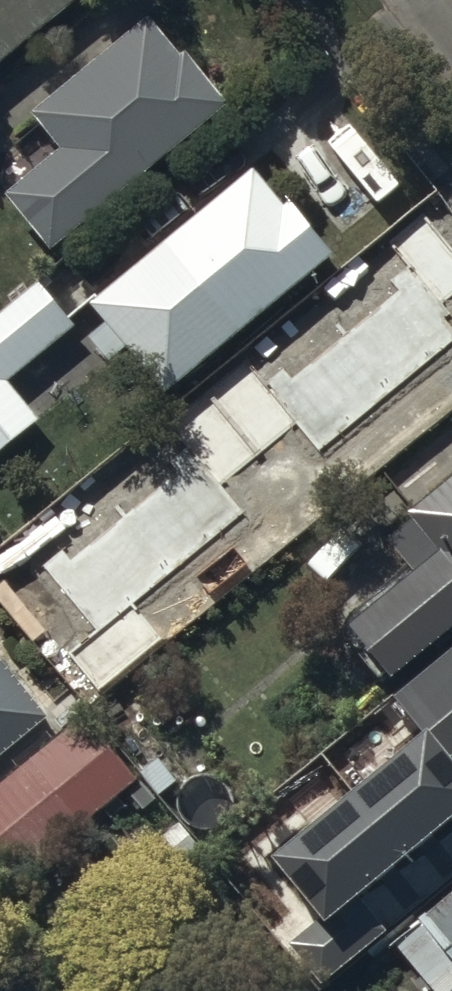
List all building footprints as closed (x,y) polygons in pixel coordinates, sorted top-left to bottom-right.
[(73,0),(0,0),(0,60),(73,0)] [(231,99),(187,45),(183,49),(151,11),(33,107),(62,142),(7,188),(53,244),(231,99)] [(336,248),(292,195),(286,200),(255,163),(92,298),(108,318),(90,333),(110,357),(128,342),(168,389),(336,248)] [(40,278),(0,310),(0,450),(41,416),(9,378),(76,322),(40,278)] [(374,299),(266,388),(287,414),(244,449),(298,515),(449,390),(374,299)] [(210,479),(160,420),(67,498),(118,557),(210,479)] [(409,507),(439,544),(351,615),(395,669),(451,622),(451,472),(409,507)] [(362,496),(299,547),(352,611),(414,559),(362,496)] [(0,652),(0,754),(51,712),(0,652)] [(139,775),(86,711),(0,780),(0,872),(7,881),(139,775)] [(418,778),(451,819),(451,750),(418,778)] [(423,914),(451,949),(451,889),(423,914)]
